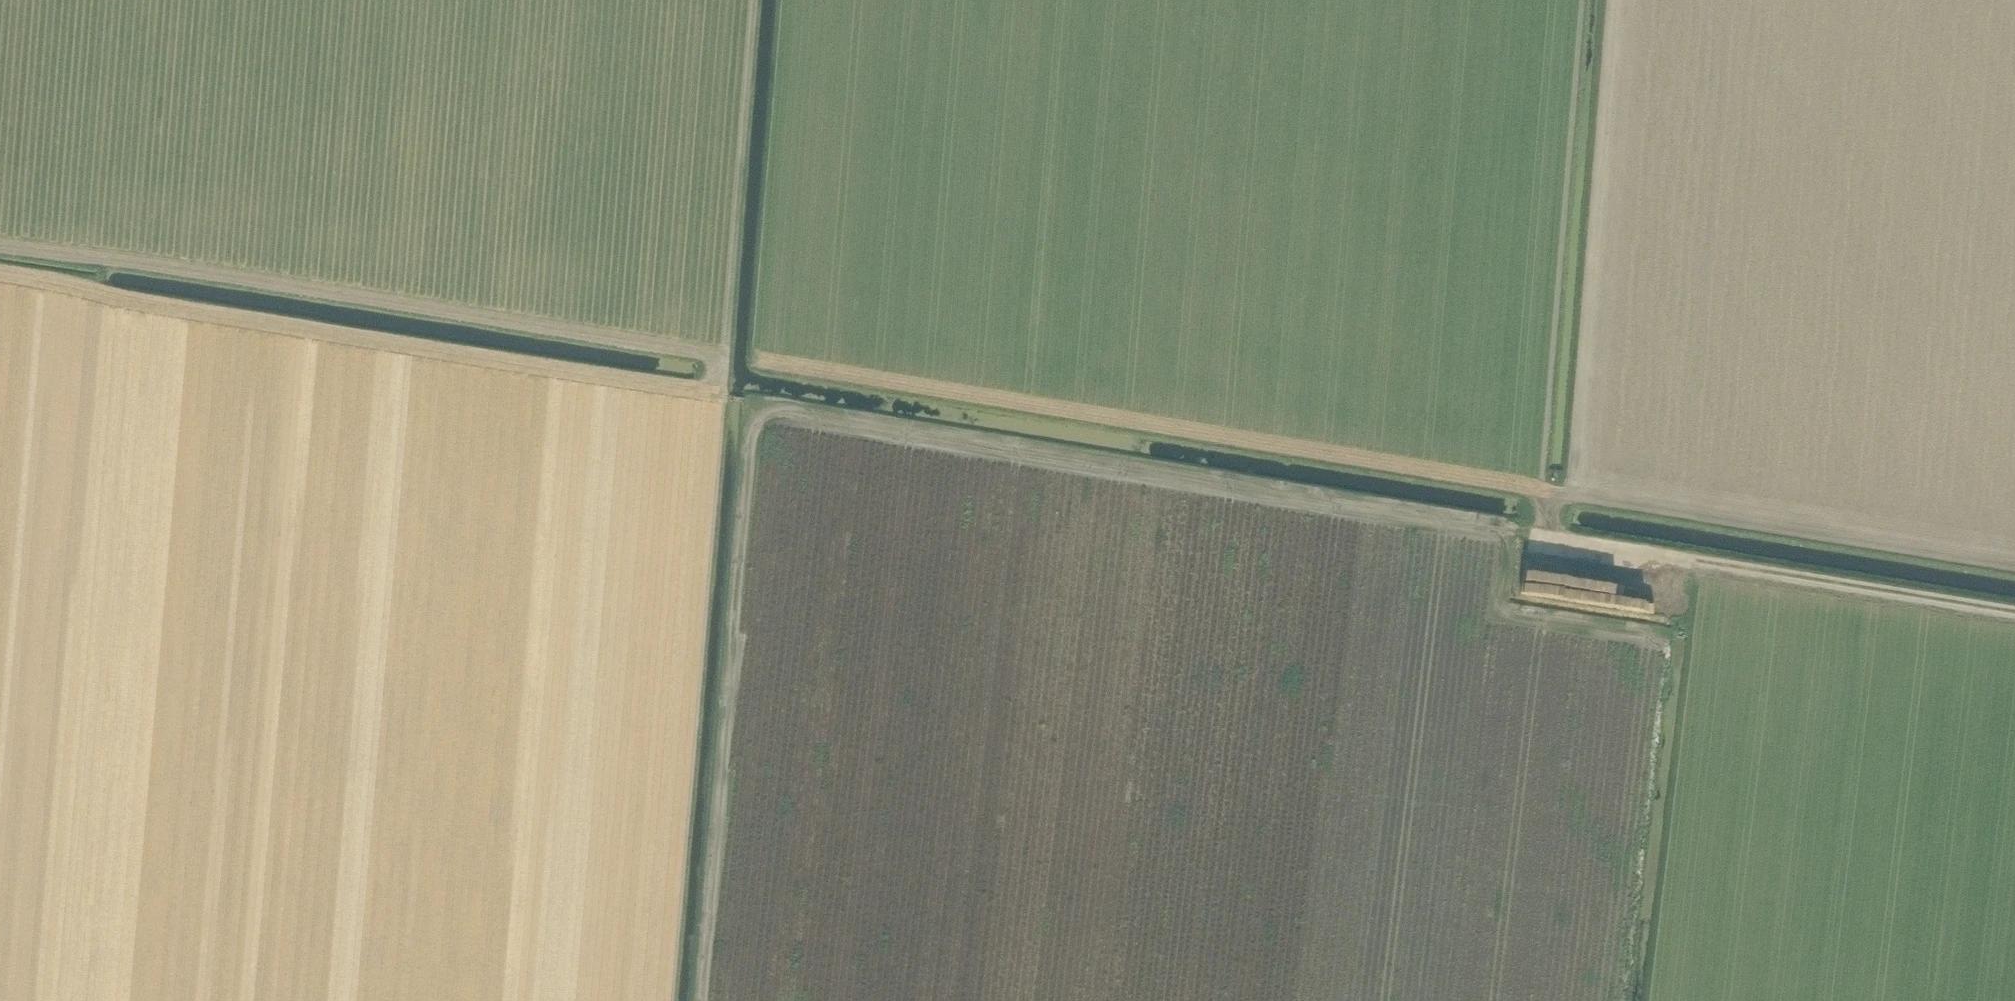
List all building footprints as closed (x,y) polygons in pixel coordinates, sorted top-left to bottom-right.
[(1543,560),(1539,570),(1565,580),(1568,570),(1543,560)]
